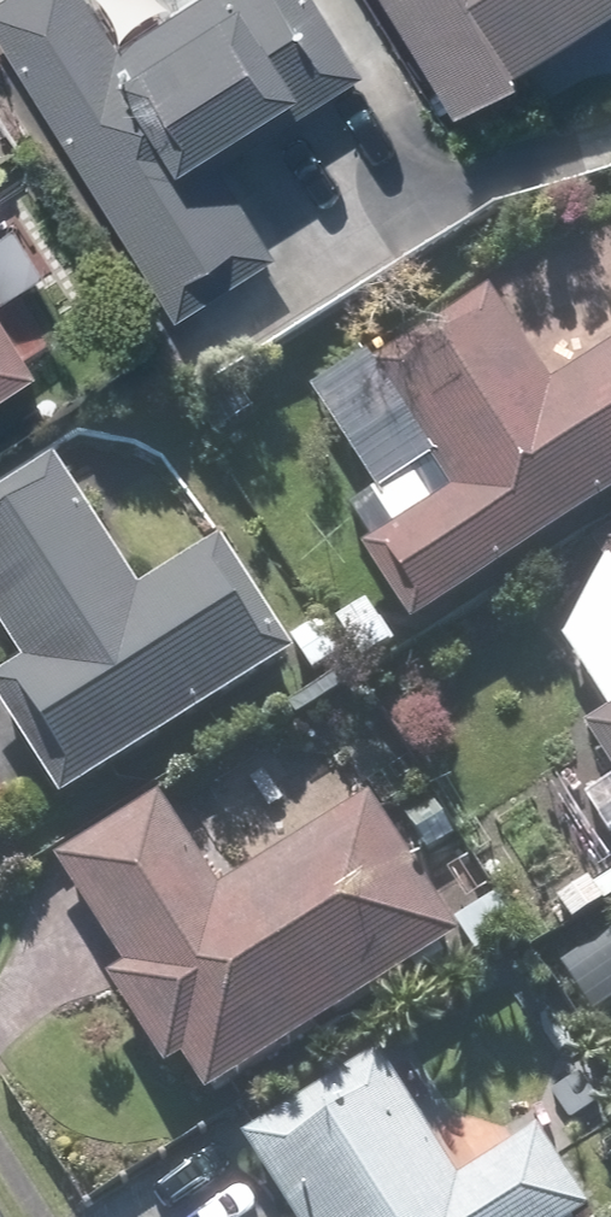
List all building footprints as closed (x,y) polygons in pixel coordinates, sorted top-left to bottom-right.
[(178,316),(280,252),(221,158),(367,66),(324,0),(192,0),(123,43),(95,0),(0,0),(0,37),(178,316)] [(458,110),(525,68),(522,64),(610,8),(610,0),(390,0),(458,110)] [(414,635),(610,507),(610,352),(554,389),(488,289),(368,367),(451,494),(360,553),(414,635)] [(45,371),(0,300),(0,399),(45,371)] [(302,657),(225,540),(143,593),(55,459),(0,494),(0,626),(27,668),(0,686),(0,710),(66,810),(302,657)] [(597,545),(610,567),(610,536),(597,545)] [(610,763),(610,714),(588,729),(610,763)] [(184,1065),(206,1099),(462,938),(370,794),(222,888),(160,792),(53,859),(123,969),(109,977),(170,1073),(184,1065)] [(593,1213),(539,1128),(458,1179),(377,1051),(243,1135),(295,1216),(587,1216),(593,1213)]
